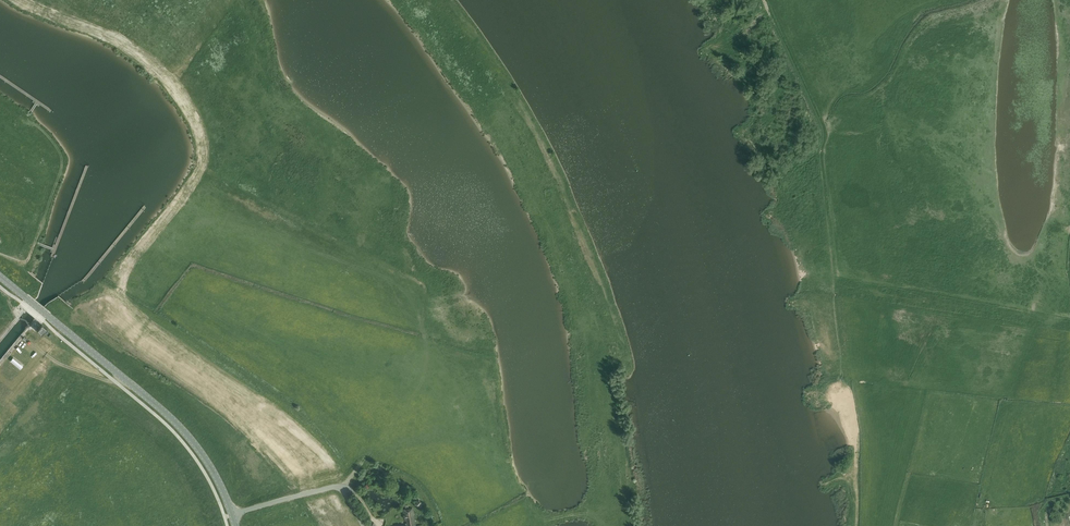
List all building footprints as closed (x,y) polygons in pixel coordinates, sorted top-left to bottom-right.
[(41,324),(36,330),(42,335),(47,329),(41,324)] [(21,394),(27,399),(30,394),(32,396),(35,393),(27,386),(21,394)] [(21,403),(25,400),(21,395),(17,398),(21,403)] [(18,412),(9,405),(0,415),(0,419),(6,425),(18,412)] [(413,508),(403,510),(405,521),(407,521),(407,523),(405,523),(406,524),(407,523),(407,524),(408,524),(408,525),(407,525),(408,525),(409,525),(416,525),(413,508)]
